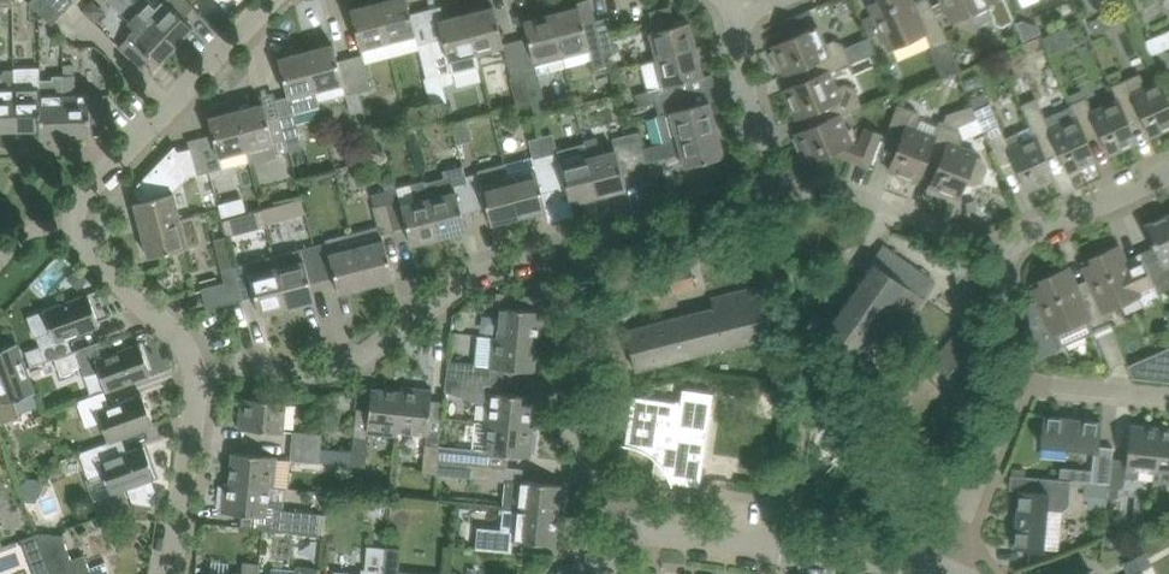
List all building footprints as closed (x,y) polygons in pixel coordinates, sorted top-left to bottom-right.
[(30,2),(53,24),(63,13),(50,0),(32,0),(30,2)] [(63,13),(74,1),(73,0),(50,0),(63,13)] [(62,17),(94,47),(112,27),(82,0),(77,0),(62,17)] [(130,0),(110,0),(138,26),(119,46),(139,64),(149,53),(159,63),(176,44),(130,0)] [(176,44),(193,26),(184,17),(194,6),(188,0),(163,0),(157,6),(150,0),(130,0),(176,44)] [(379,1),(389,41),(416,34),(407,0),(384,0),(379,1)] [(881,32),(888,48),(906,40),(908,45),(926,38),(930,47),(946,41),(928,0),(916,0),(912,2),(911,0),(878,0),(869,4),(873,14),(862,19),(869,36),(881,32)] [(951,21),(969,13),(974,25),(992,17),(995,22),(1001,24),(1013,19),(1010,13),(1005,0),(942,0),(951,21)] [(1101,0),(1084,0),(1089,12),(1103,6),(1101,0)] [(351,8),(357,32),(361,48),(389,41),(379,1),(351,8)] [(657,58),(642,62),(696,48),(689,21),(675,25),(670,5),(654,9),(650,10),(655,30),(650,31),(657,58)] [(494,6),(467,13),(477,52),(504,45),(504,43),(494,6)] [(579,6),(552,13),(562,52),(566,66),(591,59),(593,66),(606,63),(604,54),(596,19),(583,23),(579,6)] [(1128,20),(1122,7),(1089,22),(1095,35),(1128,20)] [(444,36),(431,40),(440,74),(443,85),(447,84),(444,73),(479,64),(476,52),(477,52),(467,13),(439,20),(444,36)] [(529,37),(516,40),(525,74),(538,71),(538,73),(566,66),(562,52),(552,13),(524,20),(529,37)] [(609,16),(596,19),(604,54),(618,50),(609,16)] [(815,60),(821,73),(829,70),(830,72),(875,50),(868,36),(844,47),(842,43),(833,39),(825,43),(818,26),(772,46),(774,50),(770,52),(778,71),(783,69),(784,74),(815,60)] [(1155,36),(1145,40),(1151,55),(1161,50),(1155,36)] [(431,40),(418,43),(430,88),(443,85),(440,74),(431,40)] [(504,45),(518,103),(531,100),(525,74),(516,40),(504,43),(504,45)] [(334,43),(306,50),(316,90),(343,83),(346,94),(359,91),(350,57),(338,60),(334,43)] [(696,48),(642,62),(649,90),(653,89),(656,101),(690,92),(686,80),(703,76),(696,48)] [(279,58),(285,81),(289,97),(316,90),(306,50),(279,58)] [(363,54),(350,57),(359,91),(372,88),(363,54)] [(75,64),(64,64),(64,73),(75,73),(75,64)] [(16,129),(15,68),(4,69),(4,72),(0,72),(0,129),(16,129)] [(40,68),(15,68),(16,129),(40,128),(41,128),(40,88),(40,79),(40,78),(40,68)] [(829,70),(821,73),(784,90),(796,117),(827,104),(833,117),(840,114),(841,115),(862,106),(853,87),(845,83),(836,87),(830,72),(829,70)] [(40,79),(40,88),(41,128),(40,128),(40,136),(66,135),(64,73),(52,73),(52,78),(40,78),(40,79)] [(75,73),(64,73),(66,135),(91,134),(90,116),(105,116),(105,94),(77,95),(75,73)] [(1111,86),(1136,143),(1137,143),(1124,114),(1137,108),(1150,137),(1168,128),(1168,104),(1159,81),(1145,87),(1139,73),(1111,86)] [(1085,97),(1070,104),(1095,161),(1096,161),(1083,132),(1096,126),(1109,155),(1136,143),(1111,86),(1116,99),(1091,111),(1085,97)] [(635,93),(638,105),(654,102),(651,89),(635,93)] [(690,92),(656,101),(659,114),(656,115),(663,140),(663,142),(717,127),(710,101),(693,105),(690,92)] [(1036,98),(1021,104),(1054,179),(1042,150),(1055,144),(1068,173),(1095,161),(1070,104),(1069,104),(1075,118),(1050,129),(1036,98)] [(264,102),(237,109),(250,160),(277,153),(281,174),(294,171),(290,150),(281,116),(268,119),(264,102)] [(974,109),(976,115),(1003,176),(1017,170),(1027,191),(1054,179),(1021,104),(1021,105),(1034,136),(1023,141),(1018,130),(1004,136),(989,103),(974,109)] [(898,104),(892,120),(883,142),(884,142),(888,133),(901,139),(889,170),(917,181),(929,150),(934,135),(933,134),(917,128),(920,120),(917,111),(898,104)] [(934,135),(929,150),(943,155),(930,186),(959,197),(965,181),(967,183),(971,183),(977,183),(982,181),(987,166),(986,162),(984,159),(981,156),(975,155),(976,152),(959,145),(962,136),(958,127),(953,125),(976,115),(974,109),(972,105),(947,113),(943,121),(939,120),(933,134),(934,135)] [(214,133),(201,137),(210,171),(223,167),(250,160),(237,109),(209,117),(214,133)] [(294,112),(281,116),(290,150),(303,146),(294,112)] [(424,113),(413,115),(415,127),(426,125),(424,113)] [(795,134),(796,136),(793,137),(803,161),(806,159),(807,161),(839,147),(841,151),(870,163),(879,140),(881,133),(865,127),(858,144),(852,142),(852,141),(857,138),(853,128),(846,128),(841,115),(840,114),(833,117),(795,134)] [(638,131),(625,134),(634,168),(647,165),(646,161),(682,152),(685,166),(724,155),(717,127),(663,142),(663,140),(642,146),(638,131)] [(584,138),(588,156),(599,195),(626,188),(622,172),(634,168),(625,134),(612,137),(615,149),(601,153),(596,135),(584,138)] [(188,140),(190,148),(194,163),(197,173),(197,174),(210,171),(201,137),(188,140)] [(135,202),(142,229),(195,215),(195,214),(181,218),(174,192),(189,176),(197,174),(190,147),(179,150),(176,147),(177,145),(176,144),(138,184),(139,185),(140,183),(144,187),(145,190),(144,190),(145,192),(137,194),(139,201),(135,202)] [(559,151),(546,155),(555,189),(567,186),(571,202),(599,195),(588,156),(562,163),(559,151)] [(532,155),(505,161),(519,216),(546,209),(542,192),(555,189),(546,155),(533,158),(532,155)] [(479,172),(466,175),(475,209),(487,206),(492,223),(519,216),(505,161),(478,168),(479,172)] [(425,179),(425,180),(440,236),(467,229),(462,213),(475,209),(466,175),(463,163),(443,168),(445,175),(425,181),(425,179)] [(425,180),(385,190),(396,230),(408,226),(412,243),(440,236),(425,180)] [(396,230),(385,190),(372,193),(375,205),(373,206),(381,234),(396,230)] [(280,203),(263,207),(266,220),(283,216),(280,203)] [(1146,267),(1159,299),(1160,298),(1157,292),(1168,286),(1168,282),(1168,280),(1168,213),(1144,224),(1157,255),(1144,261),(1140,252),(1139,253),(1146,267)] [(195,215),(142,229),(149,256),(172,250),(188,246),(202,243),(195,215)] [(227,235),(232,255),(244,299),(256,296),(260,312),(288,305),(278,266),(275,255),(248,262),(248,260),(247,260),(240,232),(227,235)] [(332,247),(359,244),(358,233),(331,236),(332,247)] [(384,239),(357,246),(367,285),(394,278),(384,239)] [(327,241),(314,244),(323,278),(335,275),(340,292),(367,285),(357,246),(330,253),(327,241)] [(275,255),(278,266),(288,305),(315,298),(310,282),(323,278),(314,244),(301,248),(302,248),(275,255)] [(856,358),(869,339),(873,334),(889,345),(924,297),(920,294),(931,278),(883,245),(821,334),(856,358)] [(1083,266),(1094,290),(1103,311),(1104,310),(1139,295),(1143,306),(1159,299),(1146,267),(1131,274),(1118,245),(1100,253),(1102,258),(1083,266)] [(932,247),(927,259),(956,270),(957,274),(962,319),(979,317),(974,272),(973,265),(961,258),(932,247)] [(221,257),(224,268),(222,268),(225,281),(202,287),(207,308),(244,299),(232,255),(221,257)] [(691,263),(630,279),(635,300),(696,285),(691,263)] [(77,266),(68,275),(80,287),(89,278),(77,266)] [(1037,300),(1028,304),(1035,357),(1037,359),(1060,349),(1060,347),(1053,332),(1088,317),(1093,328),(1109,321),(1104,310),(1103,311),(1094,290),(1080,296),(1068,267),(1049,275),(1051,280),(1033,289),(1037,300)] [(713,308),(626,330),(636,369),(773,335),(761,285),(711,298),(713,308)] [(527,295),(497,292),(496,306),(501,307),(498,336),(538,341),(542,341),(546,311),(526,309),(527,295)] [(25,349),(32,366),(46,361),(55,357),(73,350),(68,337),(100,325),(89,293),(44,310),(51,330),(37,336),(40,344),(25,349)] [(961,386),(988,353),(958,329),(931,362),(961,386)] [(1112,330),(1097,336),(1110,367),(1125,361),(1126,360),(1116,338),(1112,330)] [(449,359),(447,374),(497,379),(498,367),(535,371),(538,341),(498,336),(493,335),(491,364),(449,359)] [(73,350),(55,357),(61,374),(75,369),(73,365),(80,363),(84,375),(99,369),(106,390),(152,374),(140,342),(108,354),(102,339),(75,349),(73,351),(73,350)] [(21,416),(15,399),(36,392),(25,365),(17,342),(0,348),(0,424),(21,416)] [(1129,368),(1132,377),(1168,381),(1168,346),(1164,348),(1165,353),(1129,368)] [(497,379),(447,374),(446,390),(487,402),(485,422),(490,422),(529,425),(532,395),(495,392),(497,379)] [(402,386),(401,390),(397,435),(398,435),(399,430),(428,433),(432,389),(402,386)] [(372,387),(370,410),(367,432),(397,435),(401,390),(372,387)] [(620,443),(620,444),(627,445),(633,446),(639,448),(644,451),(650,454),(655,459),(671,461),(669,477),(672,485),(673,484),(672,481),(700,485),(701,476),(702,473),(703,461),(707,436),(714,392),(683,388),(681,402),(633,395),(626,443),(620,443)] [(110,405),(104,390),(77,400),(87,426),(101,421),(109,442),(154,425),(142,394),(110,405)] [(239,427),(263,430),(284,432),(284,425),(287,401),(242,397),(239,427)] [(1040,444),(1064,447),(1094,450),(1091,482),(1109,483),(1112,457),(1113,447),(1099,445),(1101,421),(1043,415),(1040,444)] [(431,416),(428,443),(426,443),(423,472),(437,473),(439,459),(440,444),(438,444),(441,417),(431,416)] [(529,425),(490,422),(487,452),(531,456),(534,425),(529,425)] [(1109,483),(1108,497),(1118,497),(1119,487),(1124,488),(1125,477),(1138,479),(1139,469),(1154,471),(1159,427),(1130,424),(1126,459),(1112,457),(1109,483)] [(1154,471),(1168,472),(1168,429),(1159,427),(1154,471)] [(954,452),(961,433),(948,429),(941,447),(954,452)] [(293,430),(292,445),(321,448),(323,433),(293,430)] [(354,436),(351,465),(366,466),(368,438),(354,436)] [(112,457),(107,442),(80,452),(89,478),(104,472),(111,493),(128,487),(134,485),(149,479),(156,477),(145,445),(112,457)] [(440,444),(439,459),(467,462),(469,447),(440,444)] [(292,445),(291,459),(320,462),(321,448),(292,445)] [(233,452),(230,481),(269,486),(274,487),(277,456),(233,452)] [(439,459),(437,473),(466,476),(467,462),(439,459)] [(1071,480),(1021,476),(1020,482),(1024,482),(1023,490),(1019,490),(1014,548),(1038,550),(1043,550),(1047,509),(1068,511),(1071,480)] [(566,484),(507,478),(504,506),(514,508),(514,509),(563,514),(566,484)] [(134,485),(128,487),(131,495),(152,487),(149,479),(134,485)] [(269,486),(230,481),(225,481),(222,511),(242,513),(241,526),(319,533),(321,513),(288,510),(268,503),(269,486)] [(1109,483),(1091,482),(1087,508),(1107,509),(1107,497),(1108,497),(1109,483)] [(135,502),(133,516),(147,518),(149,504),(135,502)] [(563,514),(514,509),(511,539),(556,544),(559,514),(563,515),(563,514)] [(36,533),(21,538),(35,573),(49,567),(36,533)] [(36,533),(49,567),(52,573),(74,573),(75,573),(92,573),(85,554),(72,559),(63,536),(36,533)] [(477,534),(476,548),(504,551),(506,537),(477,534)] [(1144,551),(1135,556),(1142,570),(1152,565),(1144,551)] [(1142,570),(1135,556),(1122,563),(1128,573),(1144,573),(1142,570)] [(228,573),(259,573),(260,562),(243,561),(242,573),(228,571),(228,573)] [(271,567),(271,573),(321,573),(322,567),(297,564),(296,570),(271,567)]
